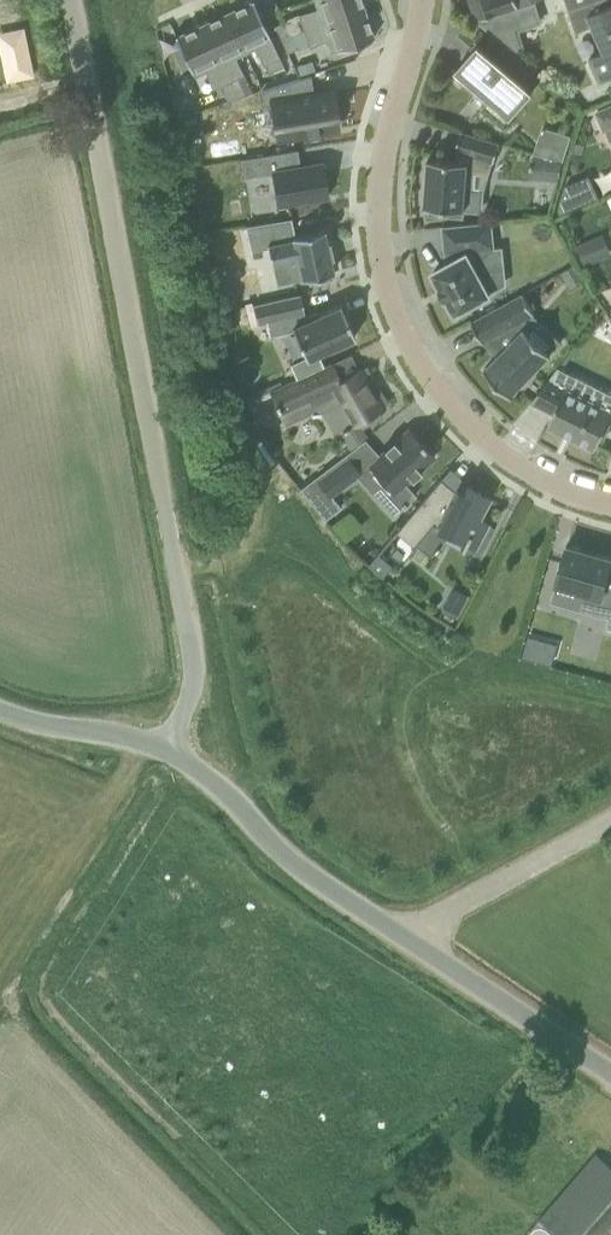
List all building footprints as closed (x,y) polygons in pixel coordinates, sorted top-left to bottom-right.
[(226,11),(245,53),(246,53),(246,52),(255,48),(260,58),(259,59),(263,65),(264,64),(268,72),(267,72),(267,73),(283,66),(253,0),(249,0),(226,11)] [(274,0),(262,0),(268,14),(279,9),(279,8),(278,8),(274,0)] [(316,8),(305,12),(305,11),(298,14),(303,30),(365,10),(361,0),(314,0),(316,8)] [(477,19),(501,12),(520,6),(518,0),(471,0),(477,19)] [(610,78),(610,3),(610,0),(593,0),(569,8),(578,32),(595,25),(606,52),(591,58),(601,83),(610,78)] [(501,12),(477,19),(477,20),(496,36),(520,28),(540,21),(533,1),(520,6),(501,12)] [(374,38),(365,10),(303,30),(309,47),(316,44),(315,44),(327,40),(330,50),(329,50),(330,52),(374,38)] [(200,23),(235,98),(246,95),(245,94),(244,94),(236,78),(244,74),(240,68),(235,57),(244,53),(245,54),(245,53),(226,11),(200,23)] [(274,25),(280,39),(290,35),(284,22),(285,22),(285,20),(274,25)] [(235,98),(200,23),(174,35),(194,77),(195,76),(195,75),(205,71),(210,82),(209,82),(212,89),(219,85),(226,100),(225,101),(225,102),(235,98)] [(290,35),(280,39),(287,53),(297,48),(297,47),(296,48),(290,35)] [(533,85),(477,40),(472,47),(479,54),(462,74),(491,99),(487,103),(506,119),(533,85)] [(300,74),(315,69),(312,60),(297,65),(300,74)] [(301,77),(258,91),(260,105),(270,103),(275,138),(332,129),(327,93),(310,96),(307,75),(301,77)] [(597,110),(605,128),(606,127),(610,138),(610,104),(597,110)] [(535,152),(563,161),(571,134),(543,126),(535,152)] [(426,203),(426,205),(430,205),(430,212),(464,215),(464,208),(465,208),(484,209),(485,188),(466,187),(467,184),(469,154),(494,161),(501,141),(485,136),(462,129),(456,149),(460,151),(458,159),(429,157),(429,158),(428,175),(427,175),(426,184),(427,184),(426,203)] [(297,149),(240,158),(243,177),(271,173),(276,204),(328,196),(323,162),(299,165),(297,149)] [(557,179),(563,161),(535,152),(532,176),(557,179)] [(565,185),(558,207),(561,213),(571,208),(594,198),(587,182),(584,177),(565,185)] [(291,219),(291,218),(245,225),(251,251),(268,247),(272,264),(273,264),(273,263),(287,260),(291,280),(301,277),(301,278),(308,277),(309,283),(331,278),(330,271),(333,271),(333,269),(332,269),(329,257),(332,256),(328,242),(326,243),(323,230),(324,230),(324,228),(294,235),(290,219),(291,219)] [(444,224),(446,250),(450,250),(451,260),(434,270),(442,285),(440,286),(446,297),(448,296),(457,311),(490,292),(479,271),(505,268),(503,246),(495,246),(495,244),(492,220),(444,224)] [(596,235),(576,244),(586,265),(606,256),(596,235)] [(586,278),(577,262),(562,270),(571,287),(586,278)] [(523,291),(496,307),(472,320),(483,340),(490,336),(503,349),(485,368),(511,393),(552,352),(546,347),(520,321),(535,312),(523,291)] [(265,321),(268,336),(293,330),(305,356),(289,364),(296,378),(323,366),(317,353),(352,335),(353,335),(338,304),(336,304),(336,305),(316,315),(314,312),(302,318),(300,314),(302,313),(300,293),(253,304),(257,323),(265,321)] [(331,362),(270,390),(276,403),(274,403),(277,410),(278,409),(284,422),(310,410),(307,403),(334,391),(352,422),(340,430),(351,449),(365,438),(360,428),(381,415),(378,410),(381,408),(380,407),(367,384),(370,383),(362,370),(359,372),(358,370),(358,369),(339,380),(331,362)] [(588,396),(594,384),(558,366),(532,399),(555,411),(549,424),(595,447),(600,437),(604,439),(610,422),(607,420),(610,412),(610,407),(588,396)] [(531,406),(529,424),(543,425),(544,407),(531,406)] [(415,494),(404,483),(410,477),(412,479),(421,471),(419,469),(434,456),(424,444),(425,443),(420,438),(419,439),(409,428),(394,441),(393,439),(383,448),(385,449),(379,454),(377,451),(363,464),(391,495),(382,503),(393,515),(415,494)] [(345,453),(300,487),(314,506),(360,472),(345,453)] [(463,492),(455,488),(454,490),(440,478),(395,531),(397,532),(413,546),(411,548),(412,549),(432,525),(463,541),(460,547),(462,548),(463,546),(479,555),(494,527),(486,524),(487,522),(478,517),(488,497),(466,485),(463,492)] [(580,589),(578,596),(594,600),(596,593),(597,594),(596,601),(594,613),(609,616),(607,626),(610,627),(610,589),(605,588),(610,565),(610,556),(597,552),(567,543),(562,558),(563,559),(556,582),(570,586),(580,589)] [(377,554),(368,565),(381,577),(391,566),(377,554)] [(527,636),(522,657),(550,665),(556,644),(527,636)] [(579,1171),(538,1218),(557,1234),(597,1234),(599,1232),(603,1234),(610,1234),(610,1167),(595,1153),(579,1171)]
